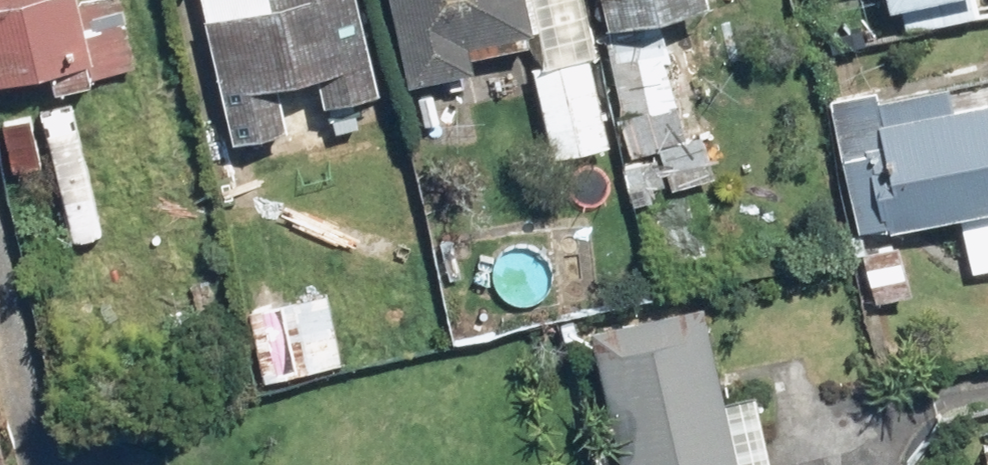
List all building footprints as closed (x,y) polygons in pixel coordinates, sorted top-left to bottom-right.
[(52,64),(57,85),(139,67),(127,13),(96,20),(92,0),(0,0),(0,76),(52,64)] [(206,8),(235,136),(285,124),(289,139),(351,125),(344,93),(384,84),(365,0),(242,0),(206,8)] [(411,79),(481,66),(477,47),(532,36),(555,153),(612,142),(595,51),(603,49),(594,0),(396,0),(411,79)] [(614,22),(714,0),(609,0),(614,22)] [(701,38),(613,57),(634,152),(623,155),(634,203),(659,198),(656,185),(672,181),(673,189),(726,178),(713,120),(697,123),(691,98),(713,94),(701,38)] [(833,94),(861,227),(959,207),(972,267),(987,264),(987,90),(959,97),(955,78),(881,94),(879,84),(833,94)] [(80,99),(1,115),(12,168),(53,160),(69,236),(107,229),(80,99)] [(905,238),(865,247),(877,297),(916,289),(905,238)] [(333,287),(253,302),(268,378),(347,363),(333,287)] [(595,317),(627,464),(748,464),(711,293),(595,317)]
